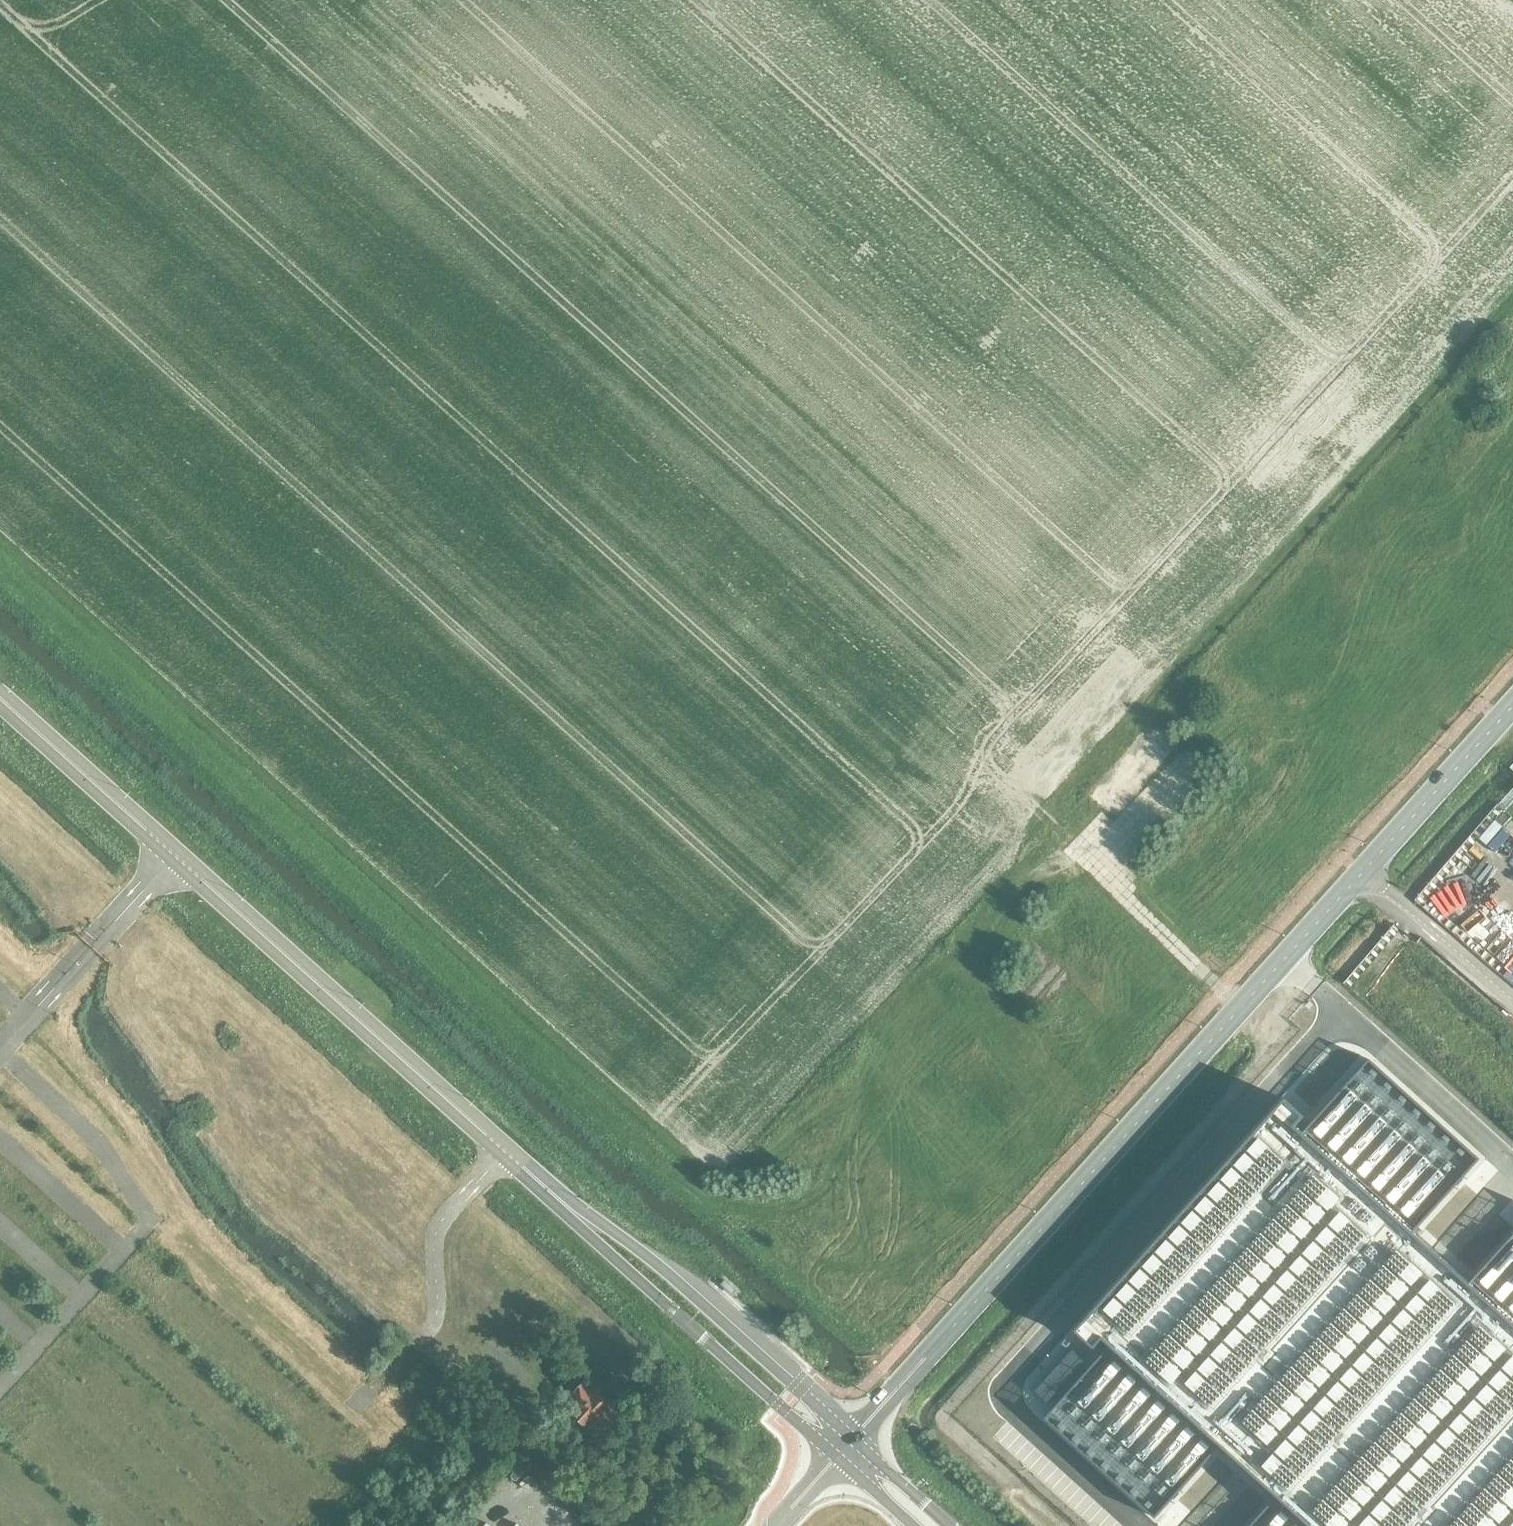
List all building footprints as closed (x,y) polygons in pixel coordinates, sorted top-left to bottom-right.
[(1470,1282),(1414,1232),(1480,1159),(1370,1059),(1304,1132),(1297,1126),(1305,1116),(1286,1099),(1077,1331),(1096,1348),(1105,1339),(1111,1345),(1045,1418),(1156,1518),(1222,1445),(1278,1495),(1250,1525),(1512,1525),(1512,1235),(1470,1282)] [(1073,1349),(1035,1391),(1048,1403),(1086,1361),(1073,1349)] [(566,1387),(573,1394),(562,1406),(580,1422),(601,1399),(583,1383),(578,1389),(570,1382),(566,1387)] [(601,1399),(580,1422),(599,1438),(615,1420),(619,1424),(624,1419),(636,1430),(649,1416),(629,1399),(621,1408),(610,1398),(606,1403),(601,1399)]
